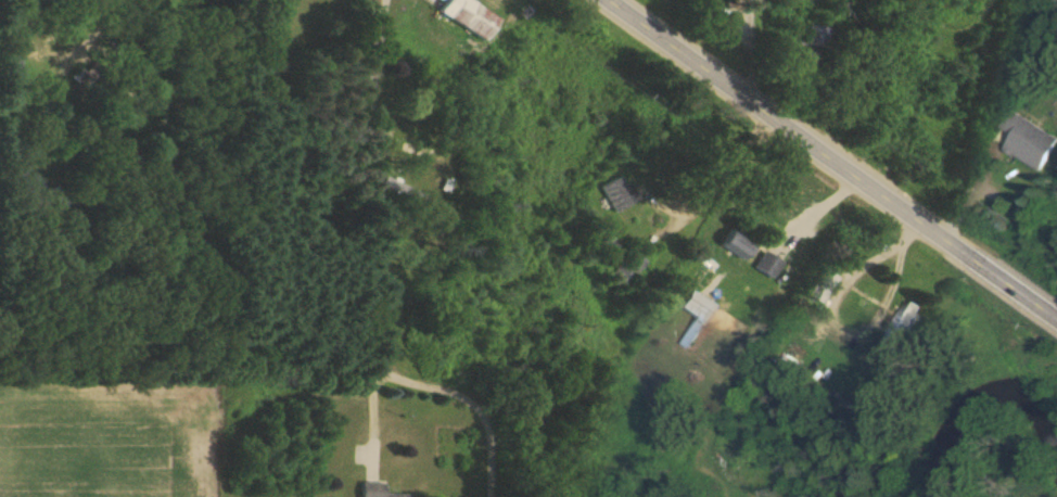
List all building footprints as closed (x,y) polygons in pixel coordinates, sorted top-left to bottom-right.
[(495,16),(467,0),(442,0),(435,12),(481,40),(495,16)] [(710,0),(690,0),(689,2),(705,10),(710,0)] [(827,55),(830,27),(802,24),(799,53),(827,55)] [(997,129),(1031,149),(1042,129),(1008,109),(997,129)] [(632,201),(618,175),(599,186),(613,211),(632,201)] [(417,201),(421,192),(381,176),(377,185),(417,201)] [(750,242),(728,228),(718,244),(740,257),(750,242)] [(817,303),(835,278),(822,268),(804,294),(817,303)] [(703,321),(714,305),(690,289),(680,306),(703,321)] [(880,342),(890,347),(900,330),(906,333),(919,312),(903,303),(880,342)] [(685,348),(702,324),(695,319),(679,343),(685,348)] [(381,482),(359,482),(359,496),(409,496),(409,493),(381,493),(381,482)]
